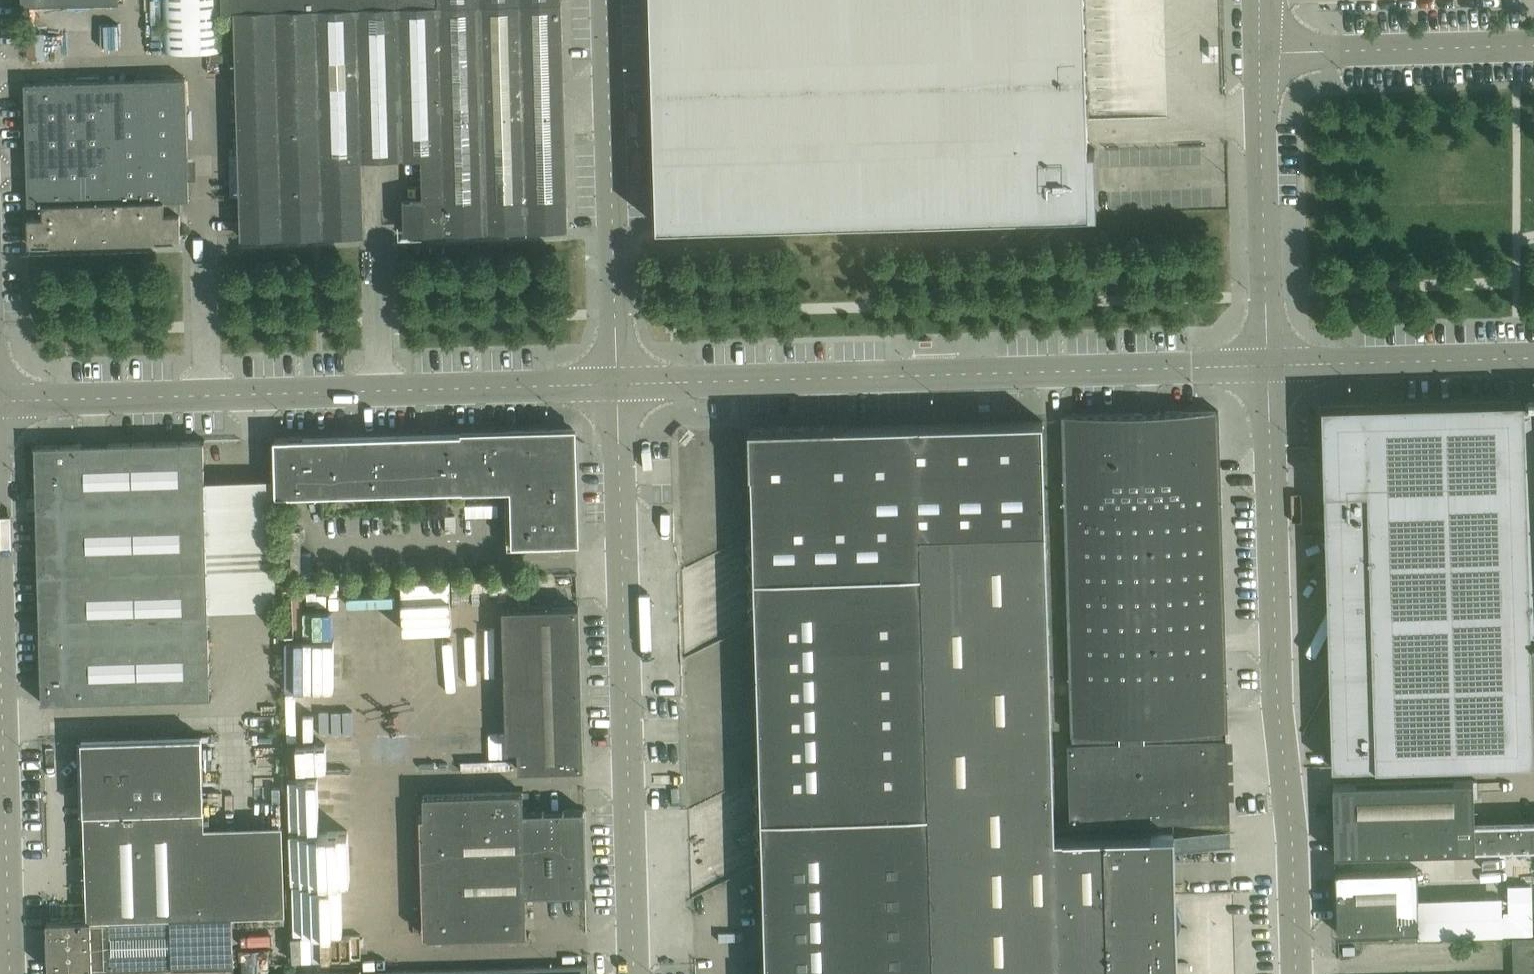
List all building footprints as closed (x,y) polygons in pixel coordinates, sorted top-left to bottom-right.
[(163,52),(224,51),(223,12),(223,0),(161,0),(163,52)] [(223,12),(235,11),(241,199),(242,236),(241,236),(241,239),(310,237),(323,236),(362,235),(366,235),(366,229),(365,208),(363,159),(422,157),(424,199),(404,200),(405,229),(411,228),(413,230),(417,230),(419,228),(444,227),(445,231),(569,228),(565,94),(562,2),(562,0),(223,0),(223,12)] [(657,226),(1090,213),(1090,212),(1088,150),(1088,120),(1084,0),(650,0),(657,226)] [(178,200),(190,200),(187,78),(25,83),(29,205),(34,205),(35,217),(29,217),(29,245),(76,243),(76,241),(90,241),(90,243),(182,240),(181,212),(178,212),(178,200)] [(1322,407),(1333,766),(1533,760),(1533,714),(1532,642),(1533,642),(1533,401),(1322,407)] [(1219,411),(1086,414),(1063,415),(1072,743),(1228,739),(1219,411)] [(765,973),(934,973),(921,532),(1046,529),(1043,421),(851,427),(851,425),(749,428),(751,489),(752,489),(754,539),(747,542),(754,557),(747,560),(755,574),(755,582),(748,585),(755,600),(749,603),(756,618),(761,779),(754,782),(761,796),(755,800),(762,814),(762,822),(755,825),(762,840),(756,843),(763,858),(766,973),(765,973)] [(522,431),(304,437),(304,441),(290,441),(290,438),(275,438),(276,495),(511,488),(513,544),(578,543),(578,541),(580,541),(577,425),(522,427),(522,431)] [(42,703),(81,702),(212,698),(205,440),(35,445),(42,703)] [(921,532),(934,973),(1178,973),(1174,834),(1055,838),(1046,529),(921,532)] [(469,588),(470,636),(495,636),(494,587),(469,588)] [(412,593),(413,651),(460,650),(459,592),(412,593)] [(326,647),(325,607),(289,608),(291,689),(307,688),(307,672),(313,671),(313,687),(327,687),(341,686),(340,647),(326,647)] [(519,770),(584,768),(580,607),(515,609),(519,770)] [(481,749),(507,750),(508,706),(482,705),(481,749)] [(82,740),(88,920),(208,916),(202,736),(82,740)] [(1228,739),(1072,743),(1072,744),(1068,744),(1071,825),(1231,820),(1228,739)] [(1453,778),(1475,778),(1475,767),(1453,768),(1453,778)] [(1475,822),(1474,796),(1481,795),(1481,782),(1474,782),(1474,781),(1333,785),(1335,855),(1533,849),(1533,820),(1475,822)] [(524,792),(424,795),(428,937),(528,934),(526,894),(588,892),(586,810),(524,812),(524,792)] [(1417,869),(1337,871),(1338,932),(1444,929),(1443,910),(1418,911),(1417,869)] [(339,882),(294,883),(296,959),(315,959),(314,930),(340,930),(339,882)] [(1473,935),(1533,934),(1531,885),(1511,886),(1512,917),(1472,918),(1473,935)] [(51,973),(234,973),(233,916),(208,916),(88,920),(48,921),(49,971),(51,971),(51,973)] [(1513,938),(1515,973),(1533,973),(1533,937),(1513,938)] [(313,973),(314,973),(589,973),(589,965),(313,973)]
